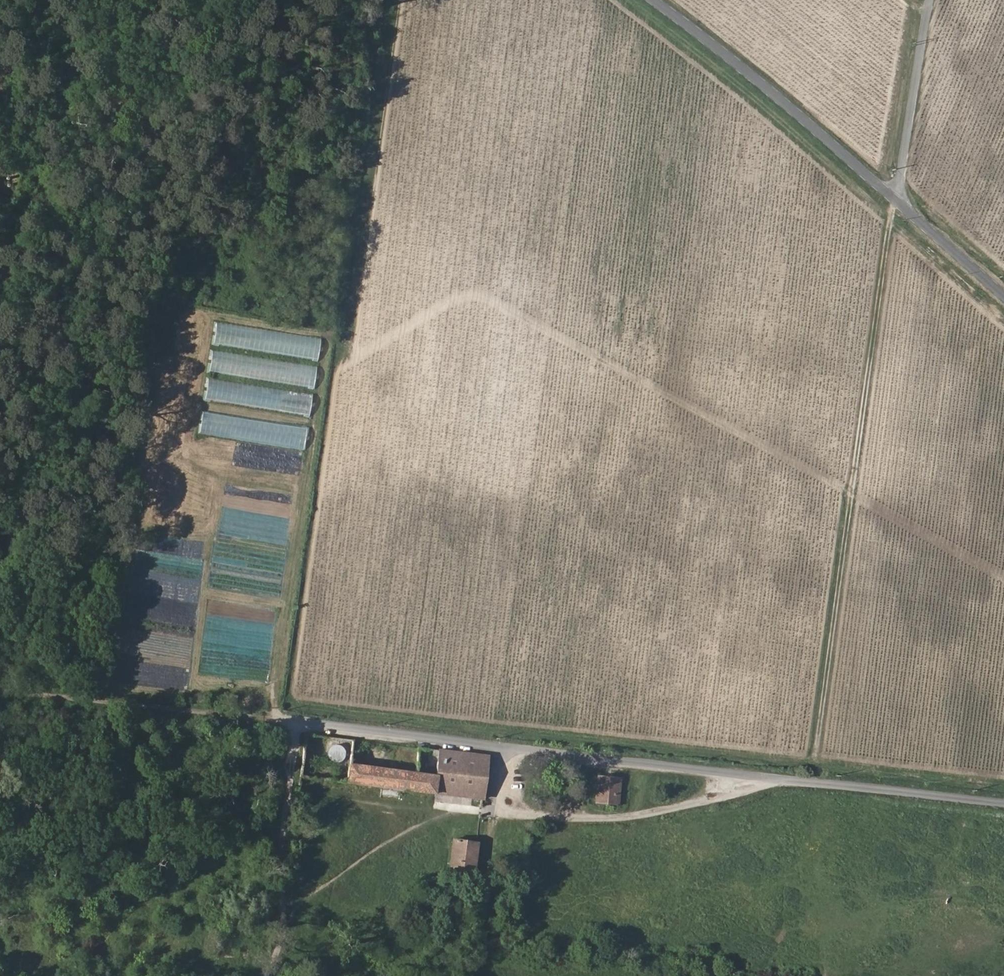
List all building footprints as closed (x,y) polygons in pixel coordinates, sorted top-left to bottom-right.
[(316,338),(216,322),(213,343),(313,359),(316,338)] [(206,372),(313,389),(317,367),(210,349),(206,372)] [(309,416),(312,395),(207,378),(204,400),(309,416)] [(201,411),(198,435),(304,449),(308,426),(201,411)] [(491,758),(441,751),(437,775),(434,793),(485,800),(491,758)] [(437,774),(350,762),(348,781),(434,793),(437,775),(437,774)] [(622,780),(599,778),(596,801),(620,804),(622,780)] [(821,838),(823,825),(815,825),(814,837),(821,838)] [(451,870),(475,873),(479,842),(454,839),(451,870)] [(428,880),(427,890),(450,893),(450,883),(428,880)]
